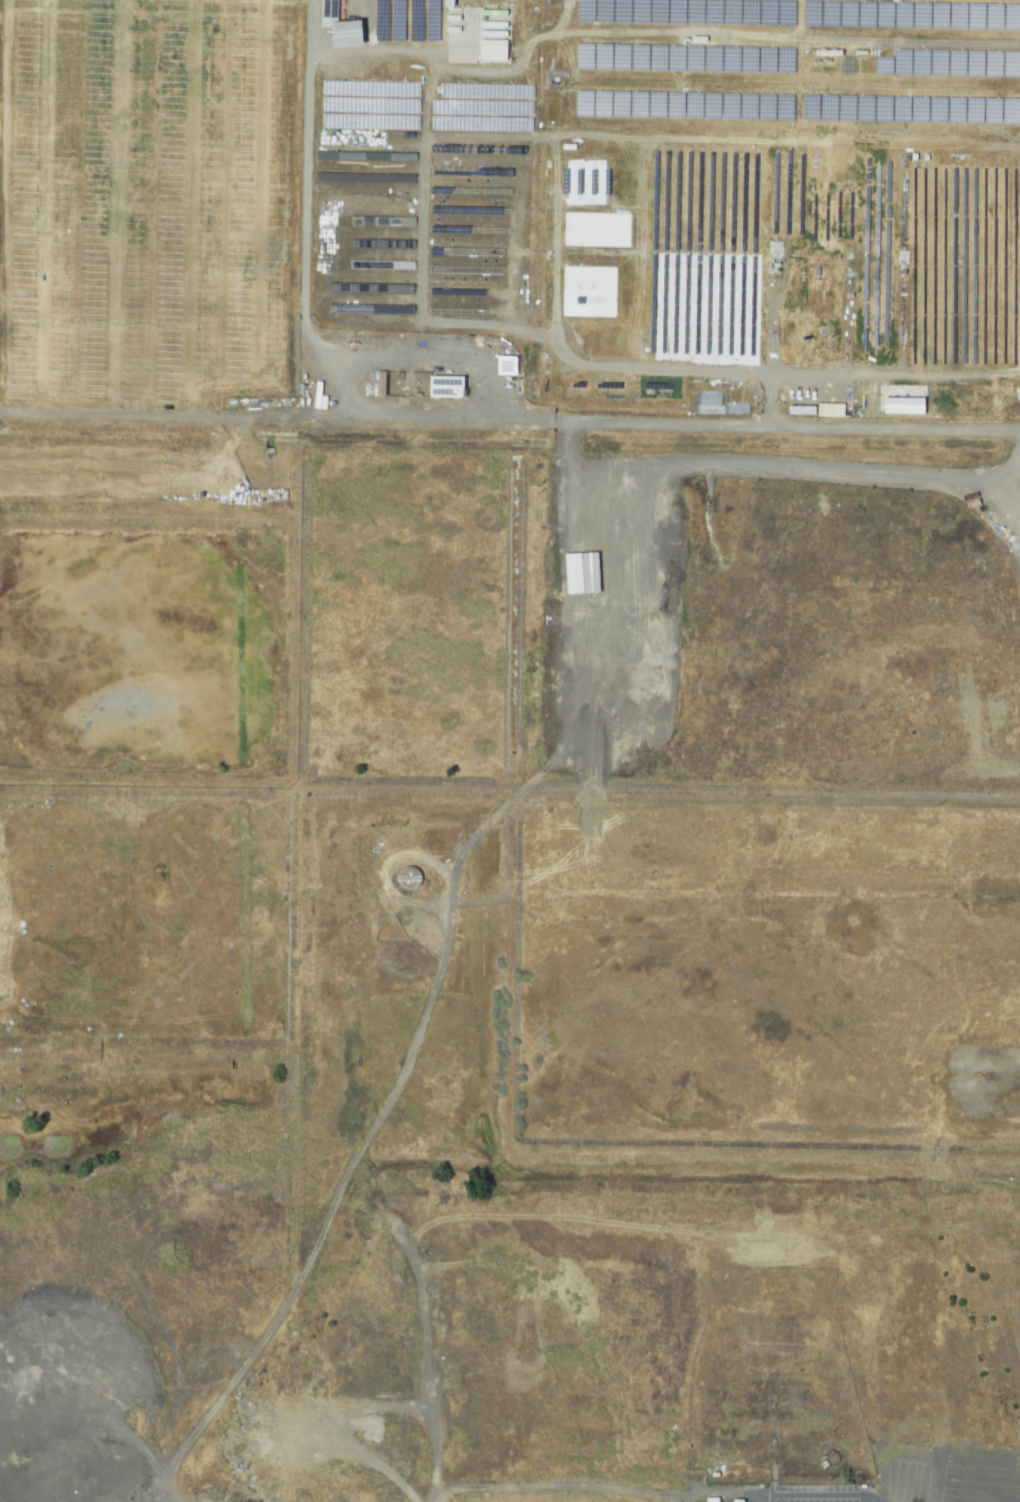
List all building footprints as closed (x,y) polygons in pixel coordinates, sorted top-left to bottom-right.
[(330,15),(336,16),(337,0),(323,0),(322,14),(330,15)] [(516,374),(516,356),(498,356),(498,374),(516,374)] [(464,376),(430,375),(429,396),(463,397),(464,376)] [(817,416),(844,416),(844,403),(818,403),(817,416)] [(815,406),(789,406),(789,414),(815,414),(815,406)]
